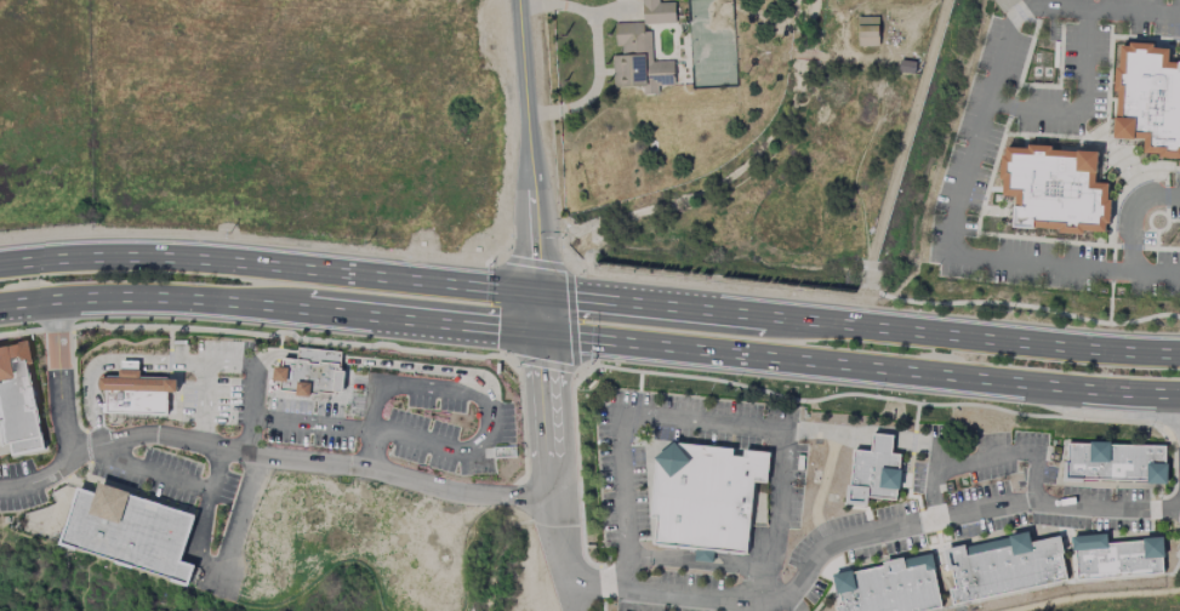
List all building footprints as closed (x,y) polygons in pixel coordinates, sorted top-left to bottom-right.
[(675,2),(659,3),(659,0),(643,0),(644,25),(676,23),(675,2)] [(876,17),(858,17),(858,46),(879,46),(878,25),(877,25),(876,17)] [(613,88),(643,86),(643,95),(658,94),(658,86),(675,85),(674,60),(652,61),(651,32),(643,32),(643,23),(617,24),(618,56),(612,56),(613,88)] [(1170,61),(1179,61),(1179,157),(1161,158),(1161,150),(1144,152),(1144,139),(1115,139),(1117,92),(1116,69),(1119,68),(1121,46),(1130,41),(1153,42),(1155,47),(1170,48),(1170,61)] [(1098,152),(1004,146),(1001,196),(1015,196),(1013,228),(1107,234),(1111,184),(1096,183),(1098,152)] [(39,412),(42,412),(38,389),(34,389),(30,367),(34,366),(29,342),(0,348),(0,450),(12,447),(13,455),(15,458),(46,452),(39,412)] [(277,370),(275,377),(275,383),(281,384),(281,393),(297,394),(297,399),(304,399),(313,400),(313,395),(337,396),(337,394),(346,394),(347,372),(341,372),(341,367),(341,365),(341,361),(342,356),(342,354),(298,352),(298,353),(298,356),(298,362),(284,361),(283,370),(277,370)] [(139,354),(139,355),(139,366),(139,372),(139,379),(166,379),(170,379),(170,383),(179,383),(179,394),(170,394),(170,411),(170,417),(164,417),(121,417),(109,417),(109,393),(103,393),(103,382),(103,378),(120,378),(120,372),(120,365),(120,356),(120,354),(139,354)] [(849,507),(871,509),(871,501),(900,502),(900,499),(901,491),(901,481),(902,472),(903,456),(895,456),(896,453),(896,446),(897,438),(876,436),(874,445),(873,453),(853,452),(850,489),(849,503),(849,507)] [(1165,484),(1161,484),(1145,484),(1060,481),(1060,461),(1064,461),(1065,441),(1088,442),(1108,444),(1167,446),(1167,464),(1165,484)] [(659,458),(669,451),(678,445),(685,446),(736,450),(735,457),(747,458),(747,452),(759,453),(774,455),(773,466),(771,485),(766,485),(757,484),(751,556),(718,553),(717,559),(717,565),(697,564),(697,556),(699,552),(677,549),(657,547),(659,542),(661,518),(654,516),(659,458)] [(103,486),(99,497),(81,491),(64,547),(194,586),(199,569),(183,564),(198,518),(133,498),(133,495),(119,491),(103,486)] [(56,508),(62,527),(36,536),(30,516),(56,508)] [(1056,535),(1060,553),(1067,583),(956,607),(952,592),(959,590),(954,570),(950,571),(946,554),(969,549),(1011,539),(1010,535),(1026,531),(1028,541),(1056,535)] [(1067,535),(1068,552),(1073,550),(1076,582),(1162,577),(1161,556),(1164,556),(1163,537),(1156,537),(1140,538),(1141,544),(1105,547),(1104,532),(1067,535)] [(936,572),(944,610),(838,610),(838,609),(845,607),(842,594),(837,595),(837,593),(833,578),(856,573),(884,569),(883,564),(907,559),(908,561),(933,556),(936,572)]
